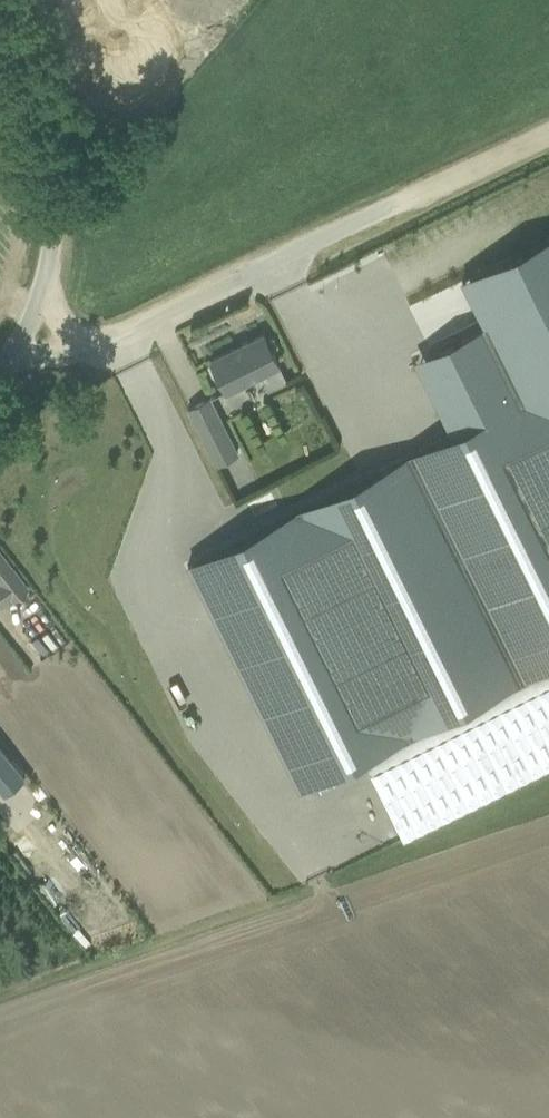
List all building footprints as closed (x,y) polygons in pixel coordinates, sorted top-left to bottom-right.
[(190,34),(245,6),(242,0),(173,0),(190,34)] [(410,455),(521,679),(548,665),(548,237),(514,255),(533,294),(481,320),(484,326),(429,353),(465,428),(451,435),(410,455)] [(211,370),(218,384),(221,382),(226,391),(259,374),(268,390),(287,381),(278,364),(279,364),(264,334),(210,360),(215,368),(211,370)] [(188,408),(216,464),(237,453),(209,398),(188,408)] [(341,451),(313,462),(316,469),(344,458),(341,451)] [(410,455),(187,565),(298,790),(364,757),(521,679),(410,455)] [(13,600),(29,588),(0,550),(0,605),(1,607),(11,599),(13,600)] [(364,757),(403,837),(548,765),(548,665),(521,679),(364,757)] [(2,796),(24,780),(0,749),(0,793),(2,796)]
